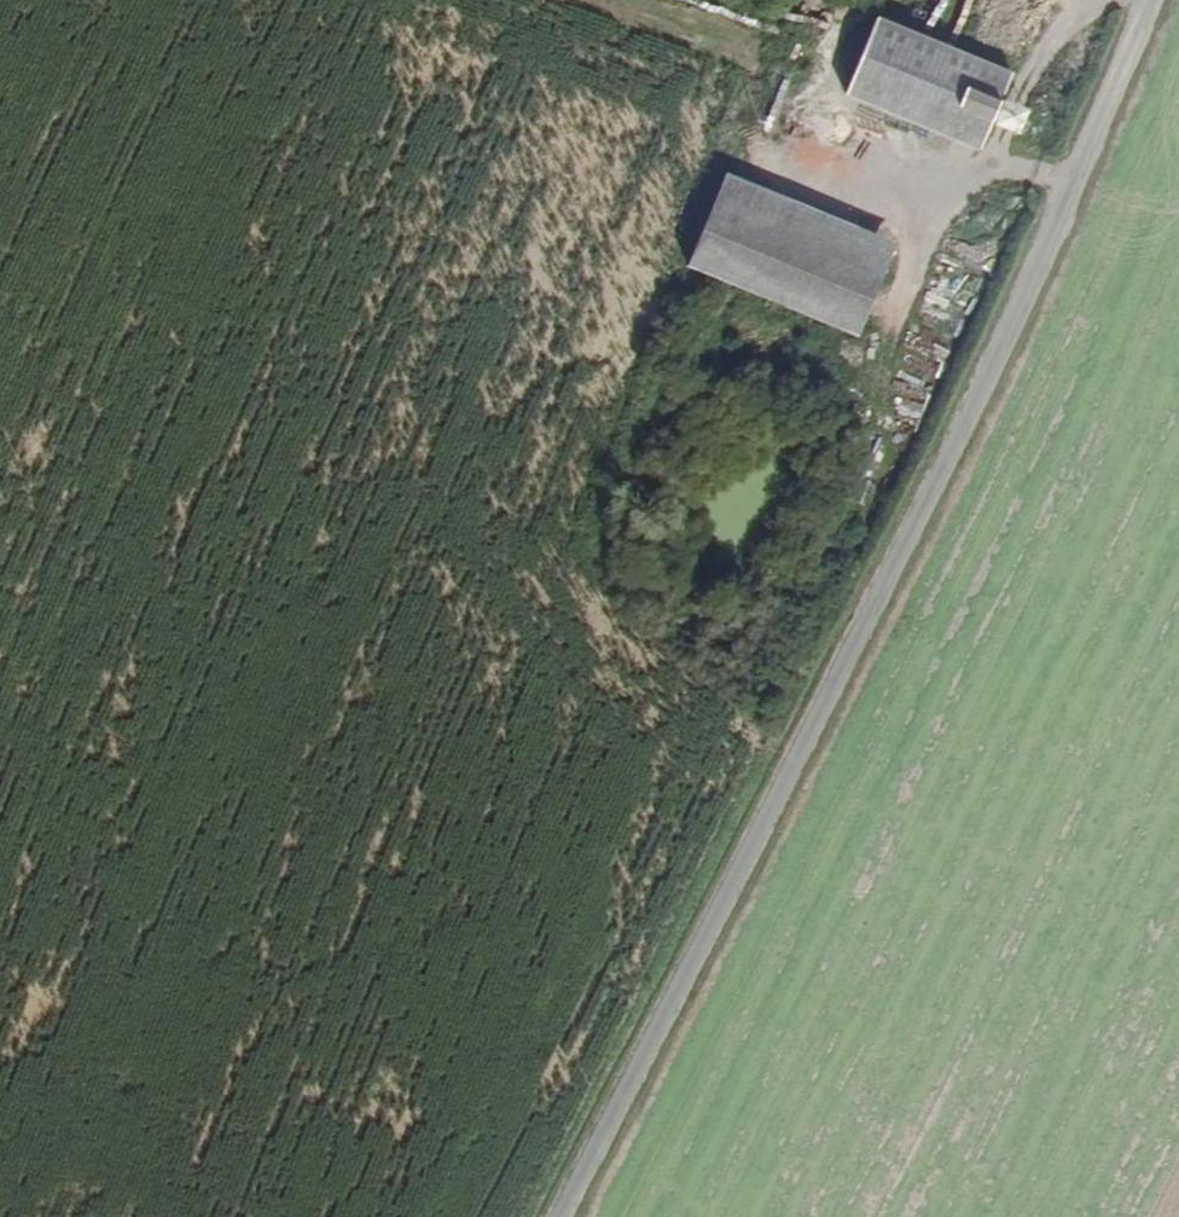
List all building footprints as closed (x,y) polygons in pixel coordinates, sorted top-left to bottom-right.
[(1004,101),(1015,73),(893,23),(881,17),(848,94),(983,151),(995,123),(1004,101)] [(1020,133),(1029,112),(1004,101),(995,123),(1020,133)] [(857,335),(895,243),(728,174),(690,267),(857,335)]
